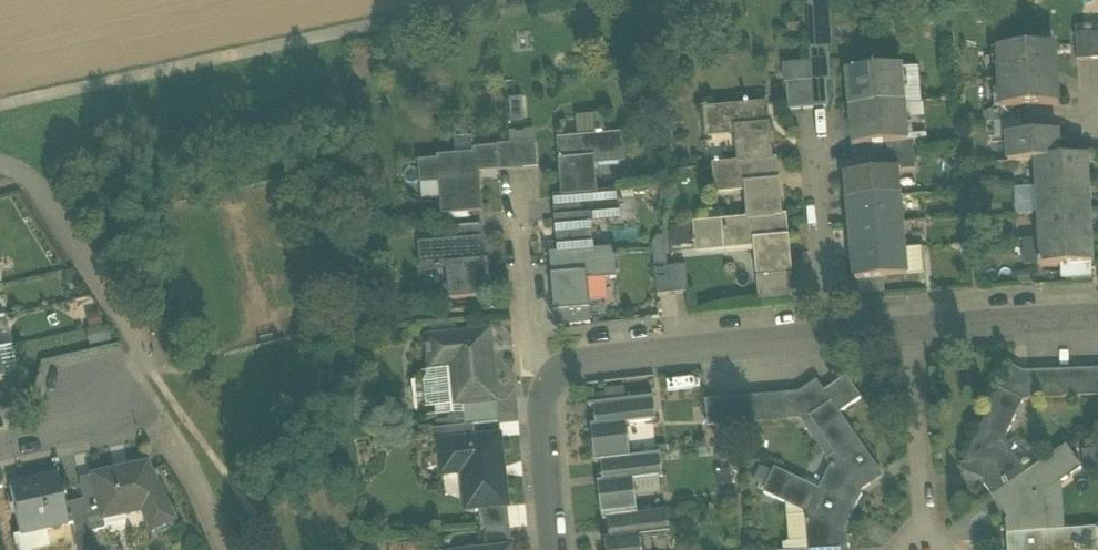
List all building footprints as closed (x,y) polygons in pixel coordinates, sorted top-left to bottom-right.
[(1097,60),(1097,34),(1089,35),(1090,60),(1097,60)] [(1076,35),(1078,61),(1090,60),(1089,35),(1076,35)] [(1002,108),(1002,109),(1021,108),(1058,106),(1055,47),(999,50),(1002,108)] [(849,75),(852,112),(905,107),(902,70),(849,75)] [(828,82),(813,83),(815,110),(830,109),(828,82)] [(802,111),(815,110),(813,83),(800,85),(802,111)] [(789,112),(802,111),(800,85),(787,86),(789,112)] [(735,132),(738,165),(770,162),(774,162),(771,127),(762,127),(760,105),(704,110),(706,135),(735,132)] [(908,142),(905,107),(852,112),(856,149),(887,147),(909,145),(908,142)] [(994,109),(995,124),(1022,123),(1021,108),(1002,109),(1002,108),(994,109)] [(1022,135),(1022,123),(995,124),(996,138),(1008,138),(1007,136),(1022,135)] [(1009,164),(1036,162),(1059,161),(1058,133),(1022,135),(1007,136),(1008,138),(1009,164)] [(558,163),(561,198),(597,195),(594,162),(624,160),(622,135),(565,140),(567,163),(558,163)] [(454,139),(456,157),(474,155),(473,151),(472,138),(454,139)] [(887,147),(888,159),(915,157),(913,141),(908,142),(909,145),(887,147)] [(535,143),(523,144),(525,171),(537,170),(535,143)] [(511,172),(525,171),(523,144),(509,145),(511,172)] [(498,173),(511,172),(509,145),(496,146),(496,149),(498,170),(498,173)] [(496,149),(473,151),(474,155),(456,157),(437,159),(437,162),(419,163),(421,186),(439,185),(442,217),(483,213),(479,171),(498,170),(496,149)] [(916,171),(915,157),(888,159),(889,173),(897,172),(897,173),(916,171)] [(1036,162),(1037,189),(1089,186),(1087,159),(1059,161),(1036,162)] [(772,183),(770,162),(738,165),(714,167),(716,191),(744,188),(747,221),(780,218),(783,218),(780,182),(772,183)] [(846,176),(848,203),(900,199),(897,173),(897,172),(889,173),(846,176)] [(1037,189),(1038,215),(1090,212),(1089,186),(1037,189)] [(555,220),(558,255),(594,252),(591,219),(620,217),(618,193),(597,195),(561,198),(560,198),(563,219),(555,220)] [(848,203),(851,230),(902,225),(900,199),(848,203)] [(1038,215),(1040,241),(1091,238),(1090,212),(1038,215)] [(782,239),(780,218),(747,221),(722,223),(724,247),(755,246),(757,279),(789,276),(793,275),(789,238),(782,239)] [(697,249),(724,247),(722,223),(695,225),(697,249)] [(851,230),(853,256),(904,251),(902,225),(851,230)] [(453,229),(454,243),(480,240),(482,240),(481,227),(453,229)] [(1060,267),(1065,267),(1091,266),(1093,265),(1091,238),(1040,241),(1041,267),(1041,268),(1060,267)] [(446,267),(449,300),(491,296),(488,262),(482,262),(480,240),(454,243),(418,246),(420,270),(446,267)] [(1039,267),(1041,267),(1040,241),(1024,242),(1025,266),(1038,265),(1039,267)] [(590,309),(589,304),(587,276),(594,275),(617,274),(616,264),(620,263),(619,259),(615,259),(615,250),(594,252),(558,255),(557,255),(559,276),(551,276),(554,312),(557,312),(590,309)] [(922,250),(904,251),(907,278),(925,277),(922,250)] [(884,280),(907,278),(904,251),(853,256),(855,283),(858,283),(884,280)] [(1092,279),(1091,266),(1065,267),(1065,281),(1092,279)] [(673,269),(676,296),(689,295),(686,268),(673,269)] [(655,271),(658,297),(671,296),(668,270),(655,271)] [(600,280),(594,275),(587,276),(589,304),(602,303),(600,280)] [(757,279),(758,291),(790,288),(789,276),(757,279)] [(858,283),(859,296),(885,294),(884,280),(858,283)] [(792,303),(790,288),(758,291),(758,306),(792,303)] [(557,312),(558,327),(591,324),(590,309),(557,312)] [(431,371),(459,368),(461,386),(453,386),(455,407),(464,406),(497,403),(489,333),(427,340),(428,350),(428,357),(429,357),(431,371)] [(1023,403),(1033,400),(1032,373),(1022,373),(1011,367),(1000,391),(1023,402),(1023,403)] [(436,409),(455,407),(453,386),(461,386),(459,368),(431,371),(431,373),(427,374),(428,379),(424,384),(427,405),(436,409)] [(1097,398),(1097,370),(1086,371),(1087,399),(1097,398)] [(1060,399),(1073,399),(1072,371),(1059,372),(1060,399)] [(1073,399),(1087,399),(1086,371),(1072,371),(1073,399)] [(1033,400),(1046,400),(1046,372),(1032,373),(1033,400)] [(1046,400),(1060,399),(1059,372),(1046,372),(1046,400)] [(847,378),(835,385),(850,407),(861,400),(847,378)] [(817,382),(798,394),(801,421),(811,420),(811,419),(832,404),(825,393),(817,382)] [(840,415),(850,407),(835,385),(825,393),(832,404),(840,415)] [(993,499),(996,497),(1026,476),(1010,453),(1006,455),(999,452),(1023,403),(1023,402),(1000,391),(962,468),(987,480),(984,486),(993,499)] [(787,422),(801,421),(798,394),(785,395),(787,422)] [(774,423),(787,422),(785,395),(772,396),(774,423)] [(761,424),(774,423),(772,396),(758,397),(761,424)] [(748,425),(761,424),(758,397),(745,398),(748,425)] [(596,463),(603,462),(630,459),(627,426),(656,422),(653,398),(589,406),(589,408),(597,407),(599,427),(591,428),(596,463)] [(734,426),(748,425),(745,398),(732,399),(734,426)] [(721,427),(734,426),(732,399),(719,400),(721,427)] [(708,428),(721,427),(719,400),(705,401),(708,428)] [(464,406),(465,428),(474,427),(499,425),(497,403),(464,406)] [(832,466),(819,492),(852,508),(855,510),(862,496),(859,491),(881,475),(840,415),(832,404),(811,419),(811,420),(841,464),(836,468),(832,466)] [(476,440),(474,427),(465,428),(431,432),(432,445),(439,444),(476,440)] [(464,491),(467,512),(479,510),(508,507),(500,438),(476,440),(439,444),(442,477),(470,474),(472,491),(464,491)] [(1007,538),(1011,538),(1047,534),(1045,506),(1040,506),(1036,500),(1081,469),(1067,448),(1026,476),(996,497),(1011,519),(1006,522),(1007,538)] [(602,519),(610,518),(638,515),(634,482),(663,478),(660,455),(630,459),(603,462),(606,483),(598,484),(602,519)] [(138,507),(150,531),(172,520),(144,464),(90,476),(91,479),(99,515),(138,507)] [(852,508),(819,492),(775,471),(763,494),(813,518),(810,524),(806,524),(808,549),(848,549),(846,535),(841,533),(852,508)] [(73,524),(75,534),(90,531),(87,518),(99,515),(91,479),(79,482),(84,501),(68,504),(63,505),(67,525),(73,524)] [(9,486),(20,536),(67,525),(63,505),(58,485),(33,490),(31,481),(9,486)] [(482,532),(484,532),(510,529),(508,507),(479,510),(482,532)] [(640,538),(670,534),(667,511),(638,515),(610,518),(613,539),(605,540),(606,549),(642,549),(640,538)] [(512,547),(510,529),(484,532),(486,549),(507,547),(512,547)] [(1096,531),(1047,534),(1011,538),(1011,549),(1097,549),(1096,531)]
